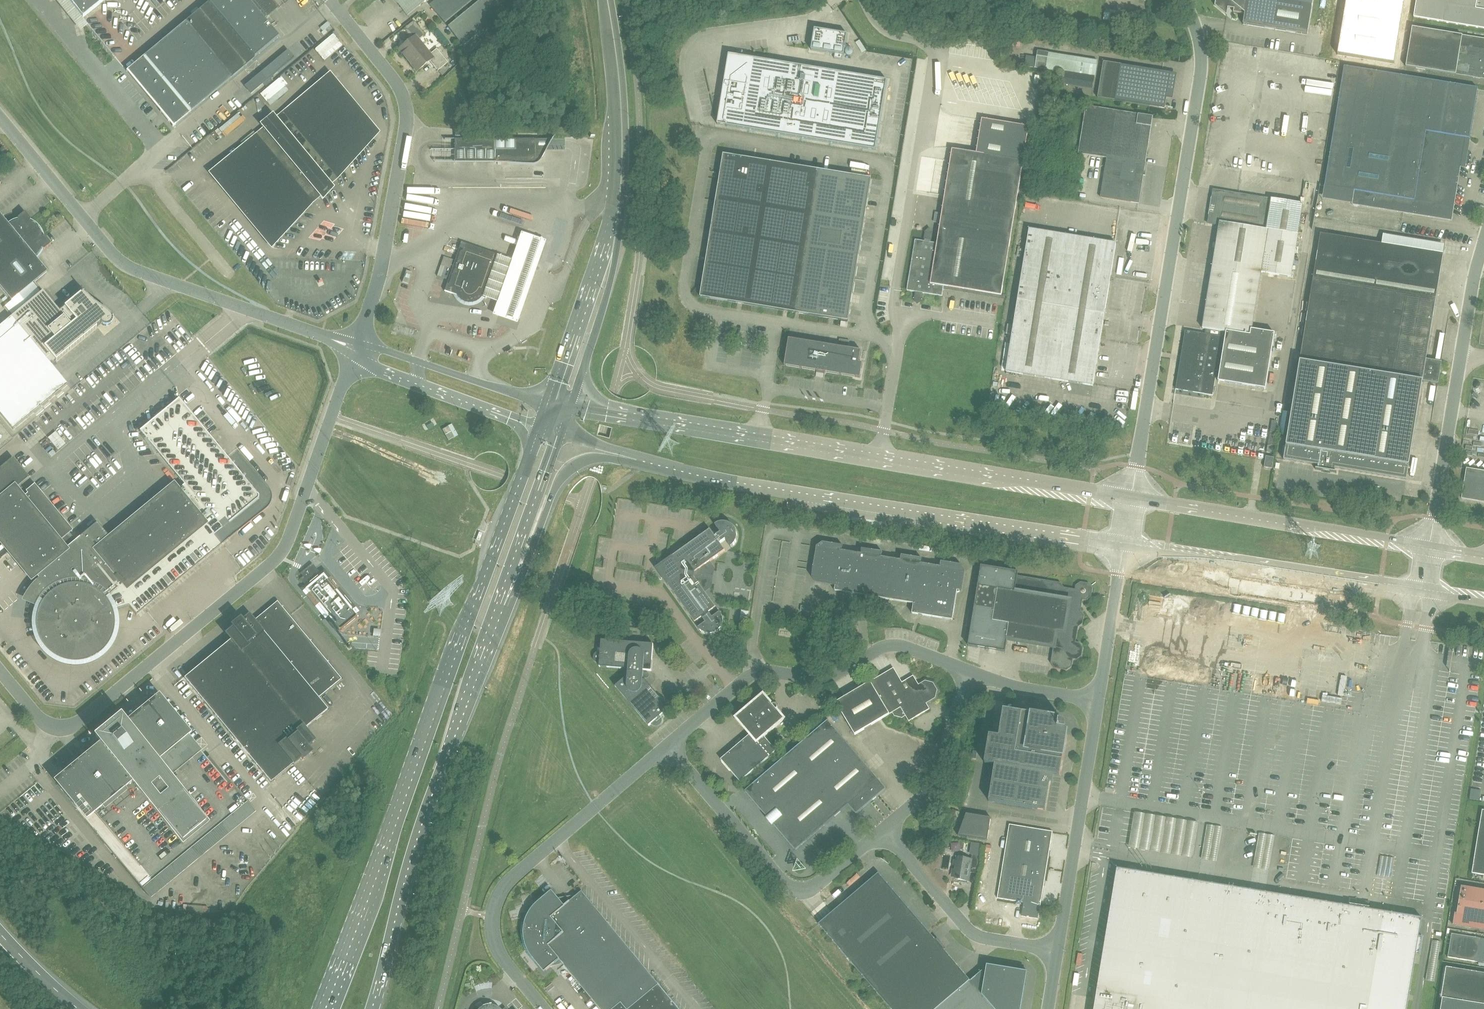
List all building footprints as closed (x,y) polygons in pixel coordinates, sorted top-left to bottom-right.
[(82,18),(105,0),(68,0),(82,18)] [(207,3),(254,59),(278,39),(246,0),(211,0),(207,3)] [(407,15),(425,0),(395,0),(407,15)] [(505,11),(496,0),(435,0),(429,4),(463,45),(505,11)] [(1214,5),(1227,15),(1228,7),(1234,8),(1233,12),(1244,14),(1243,24),(1307,35),(1313,0),(1215,0),(1214,5)] [(1414,17),(1483,28),(1483,0),(1416,0),(1414,17)] [(144,55),(126,71),(145,93),(173,126),(233,76),(254,59),(207,3),(199,9),(199,10),(197,8),(191,13),(193,15),(186,20),(144,55)] [(412,38),(399,49),(406,58),(423,45),(418,39),(425,34),(414,20),(404,29),(412,38)] [(1462,35),(1412,27),(1406,66),(1483,79),(1483,39),(1462,35)] [(844,55),(848,34),(814,29),(811,50),(835,54),(834,58),(842,60),(843,55),(844,55)] [(423,45),(406,58),(417,71),(430,61),(438,71),(448,62),(437,48),(430,54),(423,45)] [(269,78),(294,57),(288,50),(256,76),(265,86),(272,81),(269,78)] [(717,124),(876,150),(887,80),(729,54),(717,124)] [(1024,65),(1035,67),(1037,57),(1026,55),(1024,65)] [(1077,57),(1074,74),(1095,77),(1097,61),(1077,57)] [(1170,73),(1121,64),(1103,62),(1098,97),(1165,108),(1170,73)] [(1344,66),(1325,185),(1355,190),(1352,204),(1452,220),(1465,137),(1469,138),(1477,88),(1344,66)] [(323,199),(333,188),(330,184),(337,178),(378,132),(330,73),(275,118),(272,115),(261,124),(264,128),(210,173),(271,247),(313,202),(316,199),(320,196),(323,199)] [(915,239),(907,290),(942,296),(944,286),(1002,295),(1023,161),(1029,126),(1014,124),(991,120),(985,155),(976,153),(975,153),(952,149),(937,243),(915,239)] [(454,144),(454,149),(495,149),(495,161),(535,162),(535,160),(540,160),(546,149),(535,149),(535,144),(535,139),(459,139),(454,139),(454,144)] [(871,178),(724,154),(700,297),(848,321),(871,178)] [(1185,330),(1176,389),(1213,395),(1216,375),(1219,375),(1218,381),(1266,389),(1275,333),(1252,329),(1261,272),(1291,277),(1303,203),(1214,189),(1208,223),(1219,225),(1203,328),(1208,329),(1207,334),(1185,330)] [(38,228),(37,227),(36,226),(35,225),(34,224),(33,223),(32,223),(29,222),(31,219),(25,212),(18,217),(18,221),(16,221),(14,222),(12,223),(11,223),(9,225),(8,223),(0,214),(0,259),(38,228)] [(0,259),(0,286),(11,300),(4,307),(12,316),(43,290),(35,281),(47,271),(35,256),(37,255),(38,254),(39,252),(40,250),(41,249),(41,248),(44,249),(51,243),(45,236),(42,237),(42,236),(42,235),(41,234),(41,232),(40,231),(39,230),(39,229),(38,228),(0,259)] [(1014,323),(1101,337),(1116,243),(1029,229),(1014,323)] [(1407,479),(1423,381),(1438,383),(1442,361),(1426,359),(1443,253),(1320,233),(1284,459),(1318,465),(1317,468),(1316,468),(1315,469),(1337,472),(1334,471),(1335,467),(1407,479)] [(538,243),(515,235),(488,316),(511,323),(538,243)] [(445,290),(444,289),(444,290),(444,291),(445,292),(445,291),(456,295),(458,298),(461,301),(464,302),(465,303),(469,303),(472,303),(476,302),(479,300),(482,297),(485,298),(485,299),(486,299),(487,298),(486,298),(500,257),(501,257),(501,256),(501,255),(500,255),(462,242),(461,242),(460,242),(460,243),(461,243),(445,290)] [(453,260),(444,257),(437,276),(446,279),(453,260)] [(402,282),(403,282),(408,284),(412,272),(406,270),(402,282)] [(94,302),(91,300),(89,297),(87,295),(84,292),(81,288),(80,289),(82,291),(59,310),(43,290),(12,316),(0,326),(0,414),(13,429),(68,384),(51,364),(101,323),(102,324),(103,325),(104,325),(105,326),(107,326),(108,325),(109,325),(110,324),(111,324),(111,323),(112,322),(112,321),(112,320),(112,319),(112,318),(112,317),(111,316),(110,314),(109,313),(108,312),(105,310),(101,307),(98,305),(98,304),(98,303),(98,302),(97,302),(97,301),(96,301),(95,301),(94,302)] [(1093,385),(1101,337),(1014,323),(1006,371),(1093,385)] [(789,338),(785,365),(860,378),(863,363),(859,362),(861,350),(789,338)] [(838,346),(848,348),(849,341),(839,339),(838,346)] [(1001,368),(1006,369),(1011,343),(1005,342),(1001,368)] [(15,487),(28,476),(13,457),(0,468),(0,540),(32,579),(33,578),(32,577),(35,574),(48,589),(48,590),(48,594),(47,595),(45,598),(43,599),(42,601),(40,604),(39,608),(37,611),(37,615),(36,619),(36,623),(36,625),(36,626),(37,630),(37,634),(39,638),(40,641),(42,645),(45,648),(47,650),(50,653),(53,655),(55,656),(57,657),(60,659),(64,660),(68,661),(71,662),(75,662),(79,662),(83,661),(87,660),(90,659),(94,657),(97,655),(100,653),(103,650),(104,649),(106,647),(107,646),(108,644),(110,641),(112,638),(112,636),(113,634),(113,632),(114,630),(114,626),(115,622),(114,619),(114,615),(113,613),(113,611),(129,606),(136,615),(266,508),(268,507),(269,505),(270,504),(270,503),(271,502),(271,501),(271,500),(272,499),(272,498),(272,497),(272,495),(272,494),(271,492),(271,491),(270,490),(270,489),(269,488),(238,450),(228,458),(179,398),(140,430),(184,484),(177,490),(174,485),(110,538),(97,522),(75,540),(69,533),(73,530),(35,483),(26,491),(27,493),(22,497),(15,487)] [(454,437),(448,426),(442,429),(448,440),(454,437)] [(1272,468),(1274,457),(1266,456),(1264,467),(1272,468)] [(1462,498),(1483,502),(1483,471),(1467,468),(1462,498)] [(726,539),(731,547),(734,544),(736,540),(737,536),(737,531),(735,528),(732,524),(728,523),(723,522),(719,523),(715,525),(721,532),(715,536),(710,529),(671,557),(675,562),(669,566),(668,574),(672,579),(667,583),(695,622),(702,617),(706,622),(699,628),(702,631),(705,633),(710,634),(714,633),(718,631),(721,628),(723,624),(723,620),(723,616),(720,612),(713,617),(709,612),(716,607),(703,589),(709,585),(712,569),(708,563),(725,550),(720,543),(726,539)] [(901,560),(882,557),(883,552),(862,548),(861,553),(842,550),(843,545),(823,542),(817,546),(812,576),(816,582),(836,586),(835,590),(914,603),(912,613),(953,620),(957,590),(962,591),(966,570),(961,564),(941,561),(940,566),(921,563),(922,558),(901,555),(901,560)] [(303,576),(300,579),(304,584),(307,587),(305,588),(306,589),(305,589),(308,593),(308,592),(319,606),(326,615),(327,614),(328,616),(332,621),(338,628),(338,629),(339,630),(341,629),(341,628),(355,616),(355,617),(356,616),(357,615),(357,614),(323,573),(322,575),(319,572),(312,563),(300,573),(303,576)] [(986,648),(986,649),(989,650),(989,648),(996,649),(996,650),(997,650),(1005,652),(1007,640),(1053,647),(1051,663),(1054,668),(1067,670),(1072,666),(1073,659),(1077,660),(1082,656),(1083,647),(1079,642),(1076,642),(1078,627),(1083,624),(1084,615),(1081,610),(1083,600),(1086,600),(1091,597),(1093,588),(1089,583),(1080,582),(1075,585),(1075,589),(1064,587),(1061,583),(1052,581),(1048,584),(1045,580),(1037,579),(1032,582),(1029,577),(1017,575),(1018,572),(981,566),(968,646),(978,647),(979,647),(986,648)] [(225,633),(230,639),(184,678),(270,782),(293,763),(294,763),(301,757),(303,759),(311,752),(307,746),(314,740),(304,728),(328,709),(318,698),(341,679),(277,601),(254,620),(249,614),(242,620),(240,618),(231,625),(233,627),(225,633)] [(748,610),(741,609),(740,619),(747,620),(748,610)] [(599,663),(600,663),(599,666),(629,669),(628,678),(625,678),(615,686),(649,725),(651,724),(652,725),(653,725),(654,726),(655,726),(657,726),(658,726),(659,725),(660,724),(661,724),(661,723),(662,723),(662,722),(662,721),(662,720),(662,719),(662,718),(662,717),(661,716),(669,708),(645,682),(643,681),(643,680),(646,680),(646,672),(644,672),(644,670),(651,670),(653,644),(602,640),(601,651),(599,651),(598,651),(597,652),(596,652),(595,653),(594,654),(594,655),(594,656),(594,657),(594,658),(594,659),(594,660),(595,661),(596,662),(597,663),(598,663),(599,663)] [(855,734),(892,712),(895,716),(902,717),(906,715),(909,721),(930,709),(926,703),(936,698),(938,690),(933,682),(925,680),(919,684),(913,675),(902,682),(894,668),(836,702),(855,734)] [(57,777),(61,781),(56,785),(142,890),(189,852),(191,855),(218,833),(216,830),(248,803),(209,755),(206,758),(188,736),(191,733),(158,693),(126,721),(125,719),(123,721),(123,722),(116,728),(114,725),(105,732),(108,735),(101,741),(100,740),(98,742),(99,743),(57,777)] [(764,694),(736,718),(750,734),(721,759),(740,781),(776,750),(764,736),(785,719),(776,709),(778,708),(778,706),(776,703),(774,703),(772,704),(764,694)] [(1055,718),(1003,709),(999,736),(989,735),(985,762),(995,764),(989,800),(1044,809),(1044,810),(1045,810),(1049,782),(1053,782),(1054,774),(1060,775),(1067,734),(1065,734),(1066,726),(1066,725),(1065,723),(1064,722),(1062,721),(1055,720),(1055,718)] [(856,814),(886,788),(828,720),(745,791),(795,850),(849,804),(856,814)] [(1482,810),(1472,873),(1483,875),(1483,810),(1482,810)] [(958,836),(987,840),(991,817),(966,813),(958,836)] [(1050,851),(1053,831),(1010,824),(997,898),(1041,905),(1044,885),(1045,886),(1046,880),(1045,880),(1049,856),(1050,856),(1051,851),(1050,851)] [(968,883),(968,881),(970,868),(977,869),(979,855),(981,855),(982,845),(972,843),(970,854),(972,854),(971,858),(962,857),(962,861),(955,860),(953,874),(959,875),(959,879),(961,880),(961,882),(968,883)] [(1094,1008),(1407,1008),(1416,952),(1419,952),(1419,953),(1420,954),(1423,936),(1421,935),(1421,937),(1419,936),(1422,917),(1399,914),(1384,911),(1321,901),(1322,900),(1293,895),(1292,895),(1292,896),(1117,868),(1094,1008)] [(879,872),(819,924),(891,1008),(1021,1008),(1027,971),(987,964),(987,966),(970,980),(879,872)] [(1461,886),(1457,913),(1455,913),(1453,924),(1483,929),(1483,890),(1461,886)] [(533,958),(544,972),(559,959),(600,1008),(613,1008),(621,1002),(626,1008),(629,1008),(659,984),(582,891),(565,905),(552,890),(537,903),(536,904),(534,905),(533,907),(532,909),(530,911),(529,913),(528,914),(527,917),(526,920),(525,922),(525,924),(524,925),(524,927),(524,929),(524,930),(524,932),(524,934),(524,935),(524,937),(524,938),(525,940),(525,942),(525,943),(526,945),(526,947),(527,948),(528,950),(529,952),(530,954),(531,955),(533,958)] [(1483,963),(1483,938),(1452,933),(1448,957),(1483,963)] [(1476,972),(1475,970),(1473,971),(1466,970),(1465,968),(1463,969),(1456,968),(1455,966),(1453,968),(1444,966),(1439,997),(1442,998),(1440,1008),(1483,1008),(1483,973),(1476,972)] [(659,984),(629,1008),(680,1008),(659,984)]
